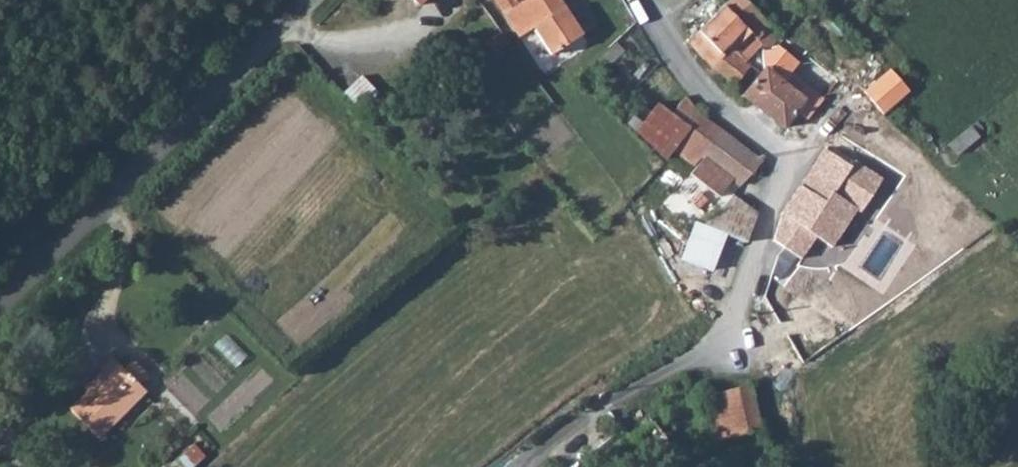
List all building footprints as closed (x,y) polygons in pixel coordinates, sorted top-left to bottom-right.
[(416,9),(426,0),(408,0),(416,9)] [(519,38),(534,28),(544,22),(549,28),(559,23),(571,39),(582,33),(558,0),(494,0),(519,38)] [(760,51),(769,51),(775,47),(768,34),(771,29),(748,0),(731,0),(720,10),(754,48),(760,51)] [(754,48),(720,10),(696,35),(721,59),(727,53),(739,65),(754,48)] [(544,22),(534,28),(550,55),(571,39),(559,23),(549,28),(544,22)] [(687,43),(712,69),(721,59),(696,35),(687,43)] [(612,45),(593,63),(602,71),(621,53),(612,45)] [(712,69),(731,88),(748,72),(739,65),(727,53),(721,59),(712,69)] [(804,108),(810,113),(831,90),(807,67),(787,89),(765,70),(763,71),(741,96),(784,130),(804,108)] [(890,69),(864,91),(884,114),(909,92),(890,69)] [(359,108),(377,92),(360,74),(341,91),(359,108)] [(669,149),(692,166),(720,133),(698,114),(683,96),(667,113),(683,133),(669,149)] [(660,157),(669,149),(683,133),(667,113),(653,101),(629,127),(660,157)] [(741,188),(761,164),(720,133),(692,166),(703,174),(712,165),(741,188)] [(858,171),(826,149),(781,211),(773,239),(802,258),(818,238),(830,245),(857,208),(863,213),(884,178),(863,165),(858,171)] [(741,188),(732,196),(744,206),(750,198),(741,188)] [(697,212),(706,204),(699,196),(689,204),(697,212)] [(744,247),(754,213),(744,206),(732,196),(700,229),(744,247)] [(744,247),(700,229),(683,274),(727,291),(744,247)] [(137,386),(147,375),(130,359),(120,369),(109,357),(95,369),(102,376),(69,410),(98,439),(144,393),(137,386)] [(763,431),(748,388),(708,401),(721,446),(763,431)]
